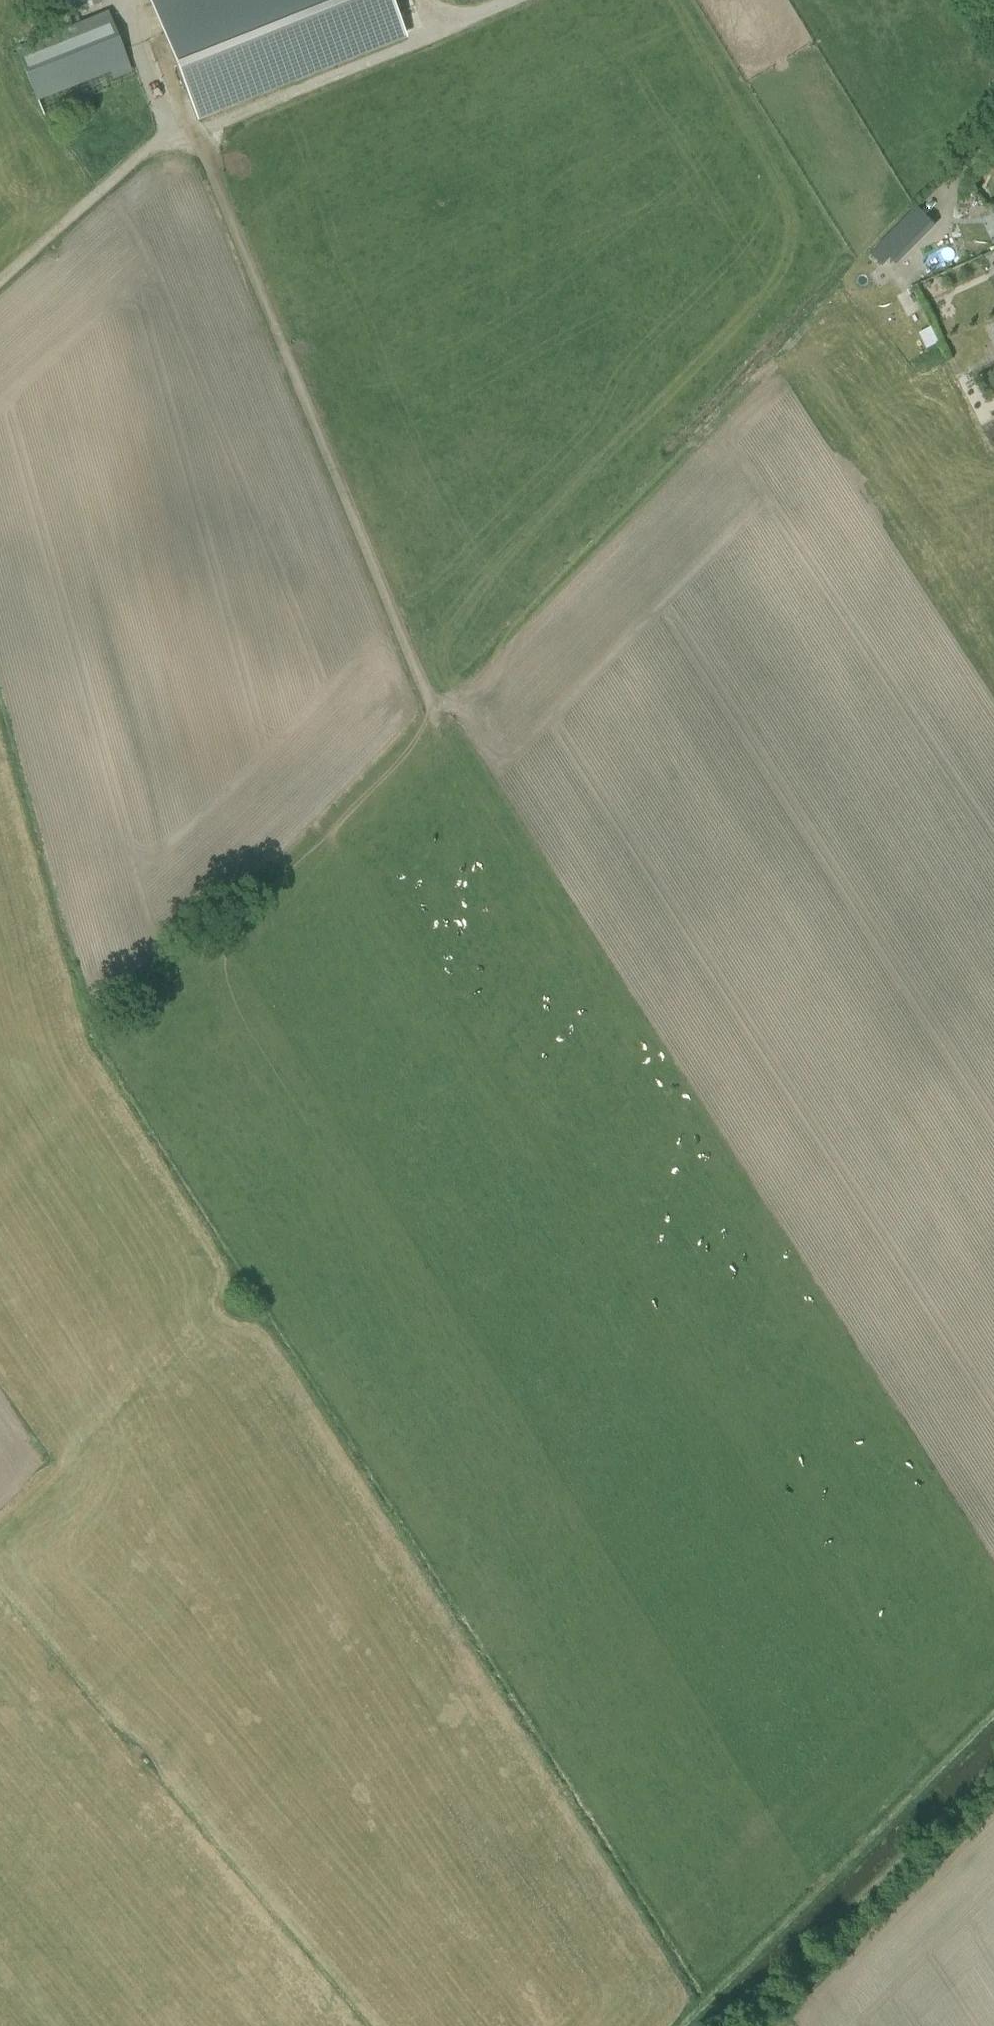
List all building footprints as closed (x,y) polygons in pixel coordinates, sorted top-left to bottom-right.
[(104,3),(103,0),(59,0),(64,15),(104,3)] [(170,52),(195,117),(403,34),(390,0),(150,0),(170,52)] [(36,102),(129,65),(108,12),(16,49),(36,102)] [(896,265),(936,225),(915,204),(875,243),(879,247),(871,255),(882,266),(890,258),(896,265)]
